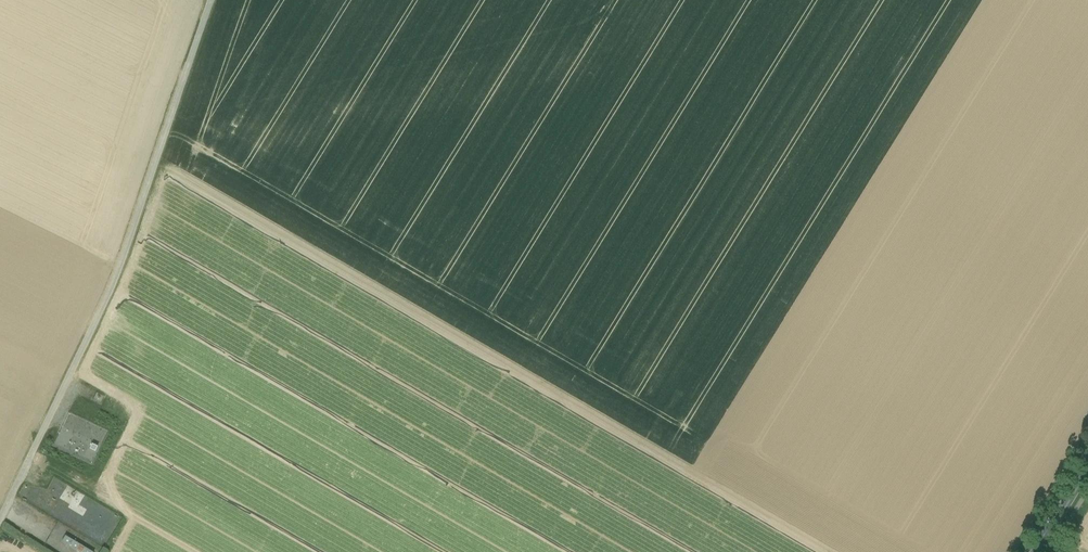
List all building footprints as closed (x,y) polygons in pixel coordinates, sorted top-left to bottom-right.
[(65,537),(61,543),(75,551),(90,551),(65,537)]
